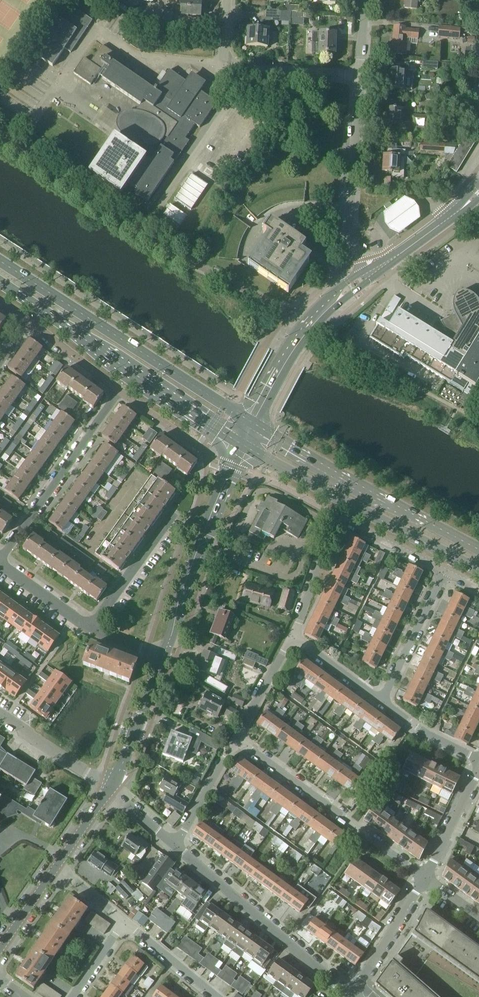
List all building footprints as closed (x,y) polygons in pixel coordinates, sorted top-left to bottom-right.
[(201,17),(202,0),(178,0),(177,5),(181,5),(181,15),(189,16),(188,18),(200,19),(200,17),(201,17)] [(405,9),(417,10),(418,0),(406,0),(405,9)] [(71,52),(93,20),(68,4),(59,18),(57,16),(32,52),(53,66),(65,48),(71,52)] [(266,21),(280,22),(281,11),(267,10),(266,21)] [(460,39),(460,32),(476,33),(477,28),(461,27),(439,25),(438,37),(460,39)] [(405,29),(405,28),(395,27),(392,54),(402,54),(403,44),(405,44),(405,38),(418,39),(418,30),(405,29)] [(269,29),(248,28),(247,46),(268,47),(269,29)] [(313,32),(312,53),(336,53),(336,33),(313,32)] [(117,128),(118,129),(119,130),(120,132),(120,133),(122,134),(118,138),(115,136),(89,174),(122,196),(130,184),(138,190),(135,193),(148,202),(174,164),(171,161),(174,157),(178,159),(189,142),(185,139),(195,124),(200,128),(217,102),(200,91),(203,86),(189,77),(186,81),(169,70),(156,88),(155,90),(119,66),(122,62),(117,59),(119,56),(102,45),(91,62),(84,58),(74,73),(91,85),(98,74),(103,77),(102,79),(141,105),(136,111),(135,111),(134,110),(132,110),(131,110),(129,110),(128,110),(126,110),(125,111),(124,111),(123,112),(121,113),(120,114),(119,115),(119,117),(118,118),(117,119),(117,121),(117,122),(117,124),(117,125),(117,126),(117,128)] [(438,62),(422,61),(421,68),(438,69),(438,62)] [(390,71),(389,88),(412,90),(412,80),(405,80),(406,72),(387,70),(387,71),(390,71)] [(432,112),(433,101),(420,101),(420,111),(432,112)] [(412,123),(403,122),(404,110),(387,108),(386,126),(402,127),(401,131),(428,133),(429,117),(412,116),(412,123)] [(478,136),(478,130),(471,126),(468,131),(478,137),(478,136)] [(475,142),(478,137),(468,131),(465,136),(475,142)] [(472,147),(475,142),(465,136),(462,141),(472,147)] [(469,152),(472,147),(462,141),(459,146),(469,152)] [(422,143),(421,151),(444,153),(445,144),(422,143)] [(459,146),(456,151),(466,157),(469,152),(459,146)] [(405,158),(405,151),(388,150),(388,156),(384,156),(383,172),(399,173),(400,158),(405,158)] [(456,151),(453,156),(463,162),(466,157),(456,151)] [(463,162),(453,156),(450,161),(460,167),(463,162)] [(456,172),(460,167),(450,161),(446,166),(456,172)] [(208,185),(191,174),(175,199),(191,210),(208,185)] [(287,189),(284,190),(287,202),(292,201),(293,201),(291,188),(287,189)] [(281,204),(287,202),(284,190),(281,191),(277,192),(281,204)] [(274,193),(271,194),(276,206),(281,204),(277,192),(274,193)] [(268,195),(265,197),(271,208),(276,206),(271,194),(268,195)] [(389,229),(398,233),(419,218),(419,207),(414,200),(405,195),(382,212),(384,222),(389,229)] [(271,208),(265,197),(262,199),(259,200),(266,211),(271,208)] [(259,200),(253,204),(261,214),(266,211),(259,200)] [(389,202),(384,206),(386,209),(387,211),(393,206),(391,204),(389,202)] [(248,209),(256,218),(260,215),(261,214),(253,204),(250,207),(248,209)] [(180,226),(187,216),(171,205),(164,215),(180,226)] [(248,227),(238,220),(236,222),(234,225),(246,232),(248,227)] [(288,293),(309,262),(299,256),(306,246),(271,222),(263,233),(268,236),(248,265),(288,293)] [(246,232),(234,225),(232,228),(231,231),(243,237),(245,232),(246,232)] [(243,238),(243,237),(231,231),(229,234),(228,238),(241,242),(243,238)] [(240,243),(241,242),(228,238),(227,241),(226,245),(239,248),(240,243)] [(238,254),(239,248),(226,245),(225,248),(225,251),(238,254)] [(478,291),(476,293),(474,296),(472,295),(471,294),(469,293),(467,293),(466,292),(464,292),(462,292),(460,292),(458,292),(457,293),(456,295),(455,296),(454,298),(454,300),(453,301),(453,303),(453,305),(453,307),(453,308),(453,310),(454,312),(454,313),(455,315),(452,317),(441,323),(449,336),(446,340),(398,311),(389,325),(380,319),(376,325),(377,326),(370,338),(404,359),(406,356),(463,391),(468,383),(475,388),(478,382),(478,292),(478,291)] [(391,315),(400,301),(401,299),(394,296),(385,311),(391,315)] [(30,339),(22,349),(35,358),(43,348),(30,339)] [(28,368),(35,358),(22,349),(15,359),(28,368)] [(8,369),(21,378),(28,368),(15,359),(8,369)] [(56,376),(63,366),(56,360),(49,370),(56,376)] [(95,390),(95,389),(75,374),(74,375),(69,371),(69,370),(66,368),(56,382),(61,386),(65,381),(69,385),(67,388),(85,401),(87,398),(92,401),(89,405),(93,409),(104,395),(101,393),(100,393),(95,390)] [(12,377),(5,386),(18,396),(25,386),(12,377)] [(5,386),(0,394),(0,398),(11,406),(18,396),(5,386)] [(67,395),(59,407),(64,411),(72,399),(67,395)] [(0,398),(0,412),(4,415),(11,406),(0,398)] [(64,411),(69,415),(78,403),(72,399),(64,411)] [(123,407),(116,417),(129,426),(136,416),(123,407)] [(30,419),(34,422),(37,418),(41,412),(37,409),(30,419)] [(55,422),(68,431),(75,422),(62,412),(60,414),(55,422)] [(122,436),(129,426),(116,417),(109,427),(122,436)] [(30,419),(23,429),(27,432),(31,427),(31,426),(34,422),(30,419)] [(60,441),(68,431),(55,422),(48,432),(60,441)] [(16,424),(12,429),(9,433),(14,437),(17,432),(16,432),(20,427),(16,424)] [(127,446),(119,441),(122,436),(109,427),(102,436),(123,451),(127,446)] [(150,443),(157,433),(150,428),(142,438),(150,443)] [(23,429),(16,439),(20,442),(25,445),(27,442),(22,439),(27,432),(23,429)] [(60,441),(48,432),(40,442),(53,451),(60,441)] [(6,438),(2,444),(6,446),(10,441),(14,437),(9,433),(6,438)] [(188,457),(189,456),(169,442),(168,443),(163,439),(163,438),(160,436),(150,450),(155,454),(158,449),(162,452),(160,455),(179,468),(180,466),(185,469),(182,473),(187,477),(197,463),(194,460),(194,461),(188,457)] [(16,439),(9,448),(13,452),(20,442),(16,439)] [(33,451),(46,461),(53,451),(40,442),(33,451)] [(140,448),(144,452),(148,446),(144,443),(140,448)] [(98,454),(111,463),(118,453),(105,444),(98,454)] [(9,448),(1,458),(7,461),(13,452),(9,448)] [(137,462),(144,452),(140,448),(133,459),(137,462)] [(46,461),(33,451),(26,461),(39,471),(46,461)] [(111,463),(98,454),(91,464),(104,473),(108,476),(115,466),(111,463)] [(39,471),(26,461),(19,471),(32,480),(39,471)] [(130,461),(123,472),(128,475),(135,464),(130,461)] [(158,478),(166,466),(162,462),(153,474),(158,478)] [(91,464),(84,473),(97,483),(104,473),(91,464)] [(172,470),(166,466),(158,478),(164,481),(172,470)] [(32,480),(19,471),(12,481),(25,490),(26,489),(28,490),(31,486),(29,485),(32,480)] [(121,485),(128,475),(123,472),(119,477),(118,477),(116,481),(121,485)] [(97,483),(84,473),(77,483),(90,492),(97,483)] [(168,503),(175,493),(151,475),(133,501),(157,519),(164,509),(165,509),(169,503),(168,503)] [(5,491),(18,500),(25,490),(12,481),(5,491)] [(114,494),(121,485),(116,481),(115,481),(112,485),(113,486),(111,488),(107,486),(106,488),(109,491),(114,494)] [(77,483),(70,493),(83,502),(90,492),(77,483)] [(110,500),(114,494),(109,491),(105,497),(110,500)] [(76,512),(83,502),(70,493),(63,503),(76,512)] [(298,537),(307,519),(277,503),(278,501),(268,496),(265,502),(262,501),(258,510),(260,511),(250,532),(264,540),(267,534),(274,538),(279,528),(298,537)] [(8,508),(12,503),(4,497),(0,502),(8,508)] [(157,519),(133,501),(114,527),(138,545),(145,535),(146,535),(150,529),(149,529),(157,519)] [(56,512),(69,522),(76,512),(63,503),(60,507),(59,506),(56,510),(57,511),(56,512)] [(99,505),(95,511),(100,514),(103,510),(104,509),(99,505)] [(100,514),(95,511),(91,516),(96,519),(97,518),(100,514)] [(49,522),(62,532),(69,522),(56,512),(49,522)] [(4,521),(0,518),(0,531),(0,532),(3,534),(13,520),(7,516),(4,521)] [(131,555),(138,545),(114,527),(95,554),(119,571),(126,561),(127,561),(132,555),(131,555)] [(46,535),(55,541),(58,536),(50,530),(46,535)] [(32,554),(31,555),(52,569),(58,573),(57,573),(60,575),(70,561),(65,558),(62,562),(58,559),(60,556),(42,543),(39,546),(35,543),(38,539),(33,535),(23,549),(26,551),(27,550),(32,554)] [(352,538),(347,548),(369,559),(371,556),(365,553),(361,550),(364,544),(352,538)] [(78,550),(75,548),(61,539),(58,543),(75,555),(78,550)] [(347,548),(342,559),(354,565),(357,559),(361,561),(361,560),(367,563),(369,559),(347,548)] [(95,562),(78,550),(75,555),(91,567),(95,562)] [(374,562),(380,565),(385,553),(380,551),(374,562)] [(342,559),(336,570),(359,580),(360,577),(357,575),(361,568),(354,565),(342,559)] [(94,599),(97,602),(107,588),(96,580),(95,582),(78,569),(76,573),(71,569),(75,565),(70,561),(60,575),(63,577),(63,576),(69,580),(68,581),(89,596),(89,595),(95,599),(94,599)] [(103,576),(106,571),(98,565),(95,570),(103,576)] [(409,567),(404,577),(417,583),(422,571),(410,565),(409,567)] [(336,570),(331,581),(344,587),(348,578),(351,580),(350,581),(357,584),(359,580),(336,570)] [(397,577),(393,584),(399,587),(399,586),(412,593),(417,583),(404,577),(400,575),(399,578),(397,577)] [(331,581),(326,591),(338,598),(341,592),(344,587),(331,581)] [(269,607),(273,592),(248,585),(243,599),(269,607)] [(399,587),(394,598),(406,604),(412,593),(399,586),(399,587)] [(285,589),(279,608),(289,611),(294,591),(285,589)] [(326,591),(321,602),(333,608),(337,600),(338,598),(326,591)] [(456,593),(450,604),(473,615),(475,612),(468,609),(469,607),(466,605),(468,601),(468,599),(456,593)] [(394,598),(389,608),(401,615),(406,604),(394,598)] [(15,605),(6,599),(0,607),(0,621),(3,623),(5,620),(4,619),(15,605)] [(321,602),(315,613),(338,624),(339,620),(334,617),(334,616),(330,615),(333,608),(321,602)] [(450,604),(445,615),(458,621),(460,616),(464,618),(465,615),(471,618),(473,615),(450,604)] [(13,626),(24,611),(15,605),(4,619),(5,620),(13,626)] [(389,608),(384,619),(396,625),(401,615),(389,608)] [(24,611),(13,626),(22,632),(32,618),(24,611)] [(225,639),(234,616),(219,611),(210,634),(225,639)] [(369,613),(368,616),(372,618),(378,622),(378,621),(382,623),(378,630),(391,636),(396,625),(384,619),(380,617),(374,614),(369,612),(369,613)] [(315,613),(310,624),(323,630),(325,624),(330,626),(331,624),(336,627),(338,624),(315,613)] [(445,615),(440,625),(453,632),(458,621),(445,615)] [(32,618),(22,632),(31,638),(41,624),(32,618)] [(41,624),(31,638),(39,644),(39,645),(50,630),(41,624)] [(310,624),(305,635),(317,641),(323,630),(310,624)] [(440,625),(435,636),(447,642),(452,644),(455,637),(470,644),(472,641),(463,636),(456,633),(453,632),(440,625)] [(361,630),(359,634),(363,636),(370,639),(373,641),(386,647),(391,636),(378,630),(374,628),(372,627),(369,634),(361,630)] [(37,647),(47,654),(59,637),(50,630),(39,645),(39,644),(37,647)] [(435,636),(430,647),(442,653),(447,642),(435,636)] [(373,641),(368,652),(380,658),(386,647),(373,641)] [(130,683),(138,662),(91,644),(83,665),(130,683)] [(430,647),(425,657),(437,664),(441,655),(445,657),(444,658),(451,661),(452,658),(446,655),(442,653),(430,647)] [(228,687),(219,682),(228,659),(235,661),(238,655),(219,648),(217,654),(223,657),(223,658),(204,651),(197,670),(201,671),(200,673),(207,676),(208,674),(216,677),(215,679),(209,676),(205,682),(224,693),(228,687)] [(248,651),(245,658),(256,662),(258,656),(248,651)] [(354,656),(353,658),(362,662),(362,663),(363,663),(375,669),(380,658),(368,652),(365,658),(360,656),(360,657),(355,654),(354,656)] [(425,657),(419,668),(432,674),(433,672),(437,664),(425,657)] [(245,658),(242,663),(253,668),(255,662),(245,658)] [(11,666),(2,660),(0,662),(0,681),(11,666)] [(303,660),(295,671),(300,675),(298,678),(299,679),(300,679),(302,681),(313,667),(303,660)] [(0,681),(0,686),(6,690),(20,672),(11,666),(0,681)] [(313,667),(302,681),(303,681),(306,684),(309,680),(315,685),(323,674),(313,667)] [(419,668),(414,679),(427,685),(432,674),(419,668)] [(20,672),(6,690),(16,697),(26,683),(29,679),(20,672)] [(72,683),(65,678),(56,672),(51,679),(50,681),(65,692),(72,683)] [(315,685),(311,690),(317,695),(319,693),(320,694),(322,695),(324,692),(332,681),(323,674),(315,685)] [(414,679),(409,690),(421,696),(425,698),(431,701),(438,704),(440,700),(427,694),(426,695),(423,693),(427,685),(414,679)] [(43,690),(59,701),(65,692),(50,681),(48,683),(43,690)] [(324,692),(322,695),(325,698),(327,699),(329,696),(334,699),(342,688),(332,681),(324,692)] [(465,691),(478,697),(478,689),(477,693),(473,691),(473,690),(467,687),(465,691)] [(342,688),(334,699),(338,702),(341,704),(344,706),(347,702),(352,695),(342,688)] [(38,697),(37,698),(53,710),(59,701),(43,690),(38,697)] [(409,690),(404,701),(416,707),(417,705),(421,696),(409,690)] [(464,694),(470,697),(470,696),(474,698),(472,702),(470,706),(478,710),(478,697),(465,691),(464,694)] [(208,692),(202,702),(200,707),(218,717),(227,701),(208,692)] [(291,697),(301,704),(304,699),(295,692),(291,697)] [(242,707),(245,700),(234,695),(231,702),(242,707)] [(341,710),(337,715),(338,716),(340,717),(347,708),(353,713),(362,702),(352,695),(347,702),(344,706),(341,709),(341,710)] [(30,708),(46,719),(53,710),(37,698),(36,700),(30,708)] [(312,702),(308,709),(311,711),(312,709),(312,708),(318,700),(315,698),(312,702)] [(318,700),(312,708),(312,709),(317,712),(323,704),(321,703),(320,702),(318,700)] [(362,702),(353,713),(363,720),(371,709),(362,702)] [(461,715),(465,717),(477,723),(478,720),(478,710),(470,706),(468,712),(463,710),(462,711),(463,712),(461,715)] [(225,714),(235,719),(239,712),(229,707),(225,714)] [(282,710),(278,716),(281,718),(287,710),(284,707),(282,710)] [(371,709),(363,720),(373,727),(381,716),(371,709)] [(265,712),(257,723),(267,730),(275,719),(273,718),(265,712)] [(464,719),(460,728),(472,734),(477,723),(465,717),(461,715),(460,717),(464,719)] [(381,716),(373,727),(382,735),(391,723),(389,722),(387,721),(381,716)] [(275,719),(267,730),(276,737),(284,726),(278,721),(275,719)] [(391,723),(382,735),(390,740),(392,742),(400,730),(391,723)] [(284,726),(276,737),(286,744),(294,733),(292,732),(284,726)] [(454,739),(467,745),(472,734),(460,728),(455,737),(454,739)] [(320,739),(306,759),(315,766),(323,754),(324,755),(326,751),(320,746),(331,731),(328,729),(324,734),(320,739)] [(167,746),(163,754),(183,762),(188,750),(195,753),(200,740),(208,745),(217,750),(221,744),(211,739),(195,730),(192,739),(172,732),(169,739),(166,738),(164,745),(167,746)] [(304,740),(296,751),(306,759),(320,739),(324,734),(321,731),(317,736),(313,741),(314,742),(312,746),(304,740)] [(294,733),(286,744),(296,751),(304,740),(297,735),(294,733)] [(323,754),(315,766),(325,773),(333,761),(335,758),(339,752),(336,750),(332,756),(333,756),(331,760),(324,755),(323,754)] [(2,770),(26,786),(27,786),(33,777),(37,771),(36,771),(14,757),(9,754),(8,754),(6,751),(4,753),(0,751),(0,773),(2,770)] [(333,761),(325,773),(334,780),(342,769),(336,764),(338,760),(339,761),(343,755),(339,752),(335,758),(333,761)] [(401,771),(399,775),(410,781),(413,775),(421,759),(420,758),(411,754),(408,759),(405,765),(404,765),(401,770),(401,771)] [(360,757),(355,764),(359,766),(363,760),(360,757)] [(232,783),(228,788),(231,791),(235,785),(249,765),(239,758),(231,770),(239,775),(237,777),(236,778),(232,783)] [(421,759),(413,775),(422,780),(430,763),(423,759),(421,759)] [(422,780),(420,785),(430,789),(432,785),(440,768),(439,768),(432,764),(430,763),(422,780)] [(342,769),(334,780),(344,787),(359,766),(355,764),(352,769),(346,764),(342,769)] [(235,785),(231,791),(234,793),(238,788),(242,783),(243,778),(251,784),(259,772),(249,765),(235,785)] [(359,766),(344,787),(354,794),(362,783),(355,777),(354,777),(357,774),(358,774),(362,769),(359,766)] [(440,768),(432,785),(442,790),(450,773),(449,772),(442,769),(440,768)] [(398,772),(391,769),(387,777),(394,780),(398,772)] [(259,772),(251,784),(258,789),(255,791),(251,797),(254,800),(258,794),(261,791),(269,780),(259,772)] [(442,790),(439,796),(448,801),(451,794),(453,795),(455,790),(454,790),(458,783),(460,778),(452,774),(450,773),(442,790)] [(189,804),(174,796),(183,782),(174,776),(172,780),(166,776),(159,788),(167,792),(163,800),(184,813),(189,804)] [(26,786),(24,789),(35,796),(43,783),(33,777),(27,786),(26,786)] [(269,780),(261,791),(263,793),(270,798),(278,787),(269,780)] [(278,787),(270,798),(278,803),(280,805),(288,794),(278,787)] [(27,809),(24,815),(41,825),(43,823),(51,828),(68,800),(51,789),(42,803),(41,803),(40,804),(41,805),(37,812),(29,807),(27,809)] [(2,822),(5,820),(7,819),(10,818),(13,817),(15,816),(18,815),(17,812),(18,811),(24,815),(27,809),(0,792),(0,823),(2,822)] [(278,808),(274,814),(276,815),(277,816),(280,811),(283,807),(290,812),(298,801),(291,796),(288,794),(280,805),(278,808)] [(221,796),(217,802),(221,805),(225,799),(221,796)] [(251,797),(243,808),(247,810),(250,806),(254,800),(251,797)] [(298,801),(290,812),(297,817),(295,821),(297,822),(299,819),(307,808),(298,801)] [(370,809),(371,809),(367,816),(364,819),(372,825),(372,826),(373,827),(384,812),(374,804),(370,809)] [(307,808),(299,819),(309,826),(317,815),(307,808)] [(175,812),(167,822),(172,826),(180,817),(175,812)] [(392,818),(384,812),(373,827),(374,828),(375,827),(381,832),(380,832),(381,833),(392,818)] [(429,816),(434,819),(432,823),(438,826),(442,817),(432,812),(429,816)] [(268,826),(276,815),(273,814),(266,824),(268,826)] [(317,815),(309,826),(319,833),(327,822),(317,815)] [(392,818),(381,833),(383,834),(390,838),(389,839),(390,839),(401,825),(392,818)] [(193,834),(203,841),(211,829),(213,827),(209,824),(207,826),(201,822),(193,834)] [(319,833),(316,836),(319,838),(317,841),(324,845),(328,840),(337,829),(327,822),(319,833)] [(289,825),(283,834),(286,837),(289,833),(293,828),(289,825)] [(401,825),(390,839),(392,840),(398,844),(398,845),(399,846),(410,831),(409,831),(401,825)] [(409,831),(410,831),(399,846),(400,847),(401,846),(407,851),(408,852),(418,837),(419,838),(421,834),(412,827),(409,831)] [(221,837),(211,829),(203,841),(212,848),(221,837)] [(337,829),(328,840),(338,847),(346,836),(337,829)] [(212,848),(222,855),(233,840),(224,833),(221,837),(212,848)] [(149,845),(146,842),(138,836),(136,839),(130,834),(122,845),(132,852),(128,858),(135,864),(138,863),(146,853),(146,849),(149,845)] [(307,849),(305,852),(308,854),(315,844),(317,841),(319,838),(316,836),(312,842),(307,849)] [(426,849),(428,845),(419,838),(418,837),(408,852),(409,853),(410,853),(420,860),(422,855),(425,849),(426,849)] [(283,842),(279,839),(275,845),(279,847),(277,849),(283,854),(289,846),(283,842)] [(309,839),(303,846),(307,849),(312,842),(309,839)] [(243,847),(233,840),(222,855),(232,862),(243,847)] [(232,862),(242,870),(250,858),(253,854),(243,847),(232,862)] [(112,876),(118,867),(96,852),(89,862),(101,871),(102,869),(112,876)] [(163,855),(143,883),(150,888),(152,890),(153,890),(173,862),(163,855)] [(448,881),(449,883),(463,864),(451,855),(447,864),(448,865),(442,876),(448,881)] [(260,865),(250,858),(242,870),(251,877),(260,865)] [(347,869),(344,873),(354,881),(365,865),(364,865),(355,860),(353,863),(348,869),(347,869)] [(457,888),(458,889),(472,870),(463,864),(449,883),(450,883),(451,883),(457,887),(457,888)] [(251,877),(261,884),(270,872),(260,865),(251,877)] [(314,873),(318,867),(314,865),(310,871),(314,873)] [(354,881),(363,887),(374,872),(373,871),(372,872),(366,867),(365,865),(354,881)] [(322,870),(318,867),(314,873),(317,876),(322,870)] [(167,883),(177,891),(187,878),(177,870),(167,883)] [(472,870),(458,889),(459,890),(459,889),(466,894),(465,894),(467,895),(478,880),(478,879),(478,875),(472,870)] [(279,879),(270,872),(261,884),(270,891),(279,879)] [(375,873),(374,872),(363,887),(371,893),(382,878),(381,878),(375,874),(375,873)] [(270,891),(281,898),(289,886),(284,882),(286,879),(282,875),(279,879),(270,891)] [(126,878),(116,888),(126,900),(137,889),(126,878)] [(177,891),(187,898),(197,885),(187,878),(177,891)] [(371,893),(380,900),(391,885),(390,884),(390,885),(383,880),(384,879),(382,878),(371,893)] [(478,880),(467,895),(468,896),(468,895),(474,900),(476,902),(478,897),(478,879),(478,880)] [(109,896),(116,888),(109,882),(102,890),(109,896)] [(197,906),(206,893),(197,885),(187,898),(197,906)] [(294,890),(289,886),(281,898),(290,905),(303,888),(298,885),(294,890)] [(393,886),(391,885),(380,900),(390,907),(393,903),(392,902),(397,896),(400,892),(392,886),(393,886)] [(150,888),(145,895),(149,897),(154,891),(153,890),(152,890),(150,888)] [(317,898),(303,888),(290,905),(300,912),(305,906),(309,909),(317,898)] [(139,891),(133,896),(137,902),(144,896),(139,891)] [(52,924),(70,937),(88,911),(69,898),(62,909),(57,912),(59,914),(52,924)] [(209,926),(209,927),(221,912),(212,905),(197,925),(205,932),(209,926)] [(134,908),(128,916),(132,919),(138,911),(137,910),(135,909),(134,908)] [(148,919),(154,924),(163,913),(157,908),(148,919)] [(375,986),(387,994),(388,995),(390,996),(478,996),(478,951),(474,948),(473,948),(475,946),(462,939),(463,937),(450,931),(452,929),(439,922),(437,921),(428,912),(426,910),(422,917),(421,916),(417,921),(419,923),(417,929),(387,970),(385,968),(380,973),(382,975),(376,984),(375,986)] [(90,924),(96,914),(91,911),(85,921),(90,924)] [(143,927),(148,919),(138,912),(133,920),(143,927)] [(230,918),(221,912),(209,927),(210,927),(209,929),(208,931),(208,934),(212,936),(214,936),(217,934),(218,933),(230,918)] [(154,924),(161,929),(170,918),(163,913),(154,924)] [(90,924),(95,928),(101,918),(96,914),(90,924)] [(95,928),(99,931),(106,921),(101,918),(95,928)] [(161,929),(167,933),(176,922),(170,918),(161,929)] [(238,924),(230,918),(218,933),(227,940),(238,924)] [(316,937),(324,925),(315,918),(306,930),(314,936),(316,937)] [(104,934),(111,925),(111,924),(106,921),(99,931),(104,934)] [(372,921),(368,927),(377,933),(381,927),(373,921),(372,921)] [(34,950),(52,963),(70,937),(52,924),(45,934),(40,938),(41,940),(34,950)] [(228,948),(232,951),(247,931),(238,924),(227,940),(223,945),(228,948)] [(324,925),(316,937),(319,939),(326,944),(334,932),(324,925)] [(241,958),(244,952),(256,937),(247,931),(232,951),(241,958)] [(344,939),(334,932),(326,944),(334,950),(336,951),(344,939)] [(348,934),(344,939),(336,951),(345,958),(354,947),(351,944),(355,939),(348,934)] [(264,943),(256,937),(244,952),(253,958),(264,943)] [(183,951),(188,956),(197,944),(191,940),(183,951)] [(271,960),(267,958),(273,950),(264,943),(253,958),(253,959),(252,961),(264,970),(271,960)] [(364,954),(354,947),(345,958),(355,965),(364,954)] [(16,977),(34,989),(52,963),(34,950),(27,960),(22,964),(23,966),(16,977)] [(198,962),(202,956),(198,954),(194,960),(198,962)] [(127,964),(125,966),(137,975),(141,977),(148,967),(133,956),(127,964)] [(277,981),(288,966),(279,959),(268,975),(277,981)] [(131,984),(137,975),(125,966),(124,968),(119,976),(131,984)] [(285,987),(297,972),(288,966),(277,981),(273,986),(282,993),(286,988),(285,987)] [(223,981),(232,987),(236,981),(234,979),(238,974),(232,970),(228,975),(223,981)] [(305,978),(297,972),(285,987),(286,988),(282,993),(288,996),(292,996),(294,994),(305,978)] [(113,984),(112,986),(124,994),(127,996),(134,987),(131,984),(119,976),(113,984)] [(239,993),(247,981),(240,976),(236,981),(232,987),(239,993)] [(305,978),(294,994),(299,996),(306,996),(314,985),(305,978)] [(149,989),(151,985),(146,981),(143,984),(149,989)] [(36,993),(41,996),(48,986),(43,983),(36,993)] [(48,986),(41,996),(42,996),(47,996),(53,989),(48,986)] [(105,995),(107,996),(121,996),(124,994),(112,986),(110,987),(105,995)] [(171,993),(161,986),(153,996),(168,996),(171,993)]
